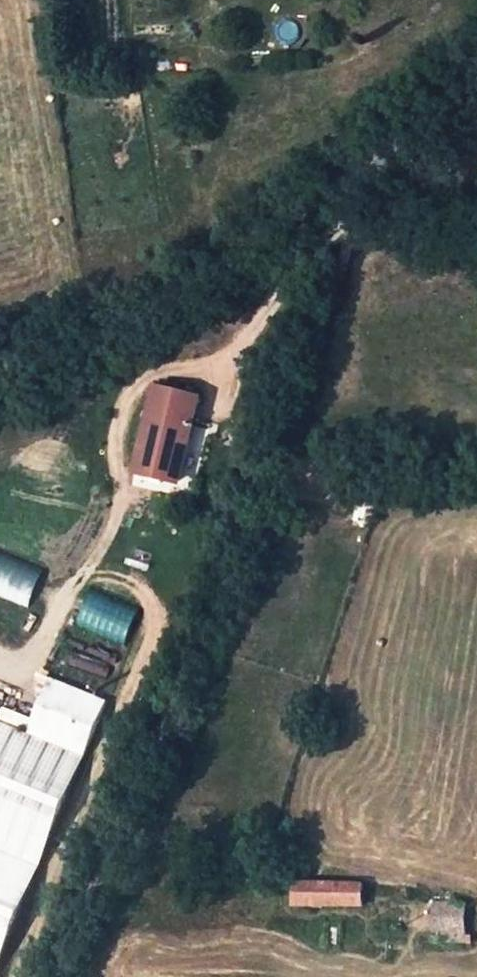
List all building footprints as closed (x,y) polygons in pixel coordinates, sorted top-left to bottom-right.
[(126,474),(176,485),(197,394),(147,382),(126,474)] [(26,605),(41,567),(0,551),(0,595),(26,605)] [(74,627),(121,645),(135,608),(88,590),(74,627)] [(66,640),(60,667),(108,677),(114,651),(66,640)] [(362,885),(294,884),(293,905),(362,906),(362,885)] [(464,906),(433,906),(432,941),(463,942),(464,906)]
